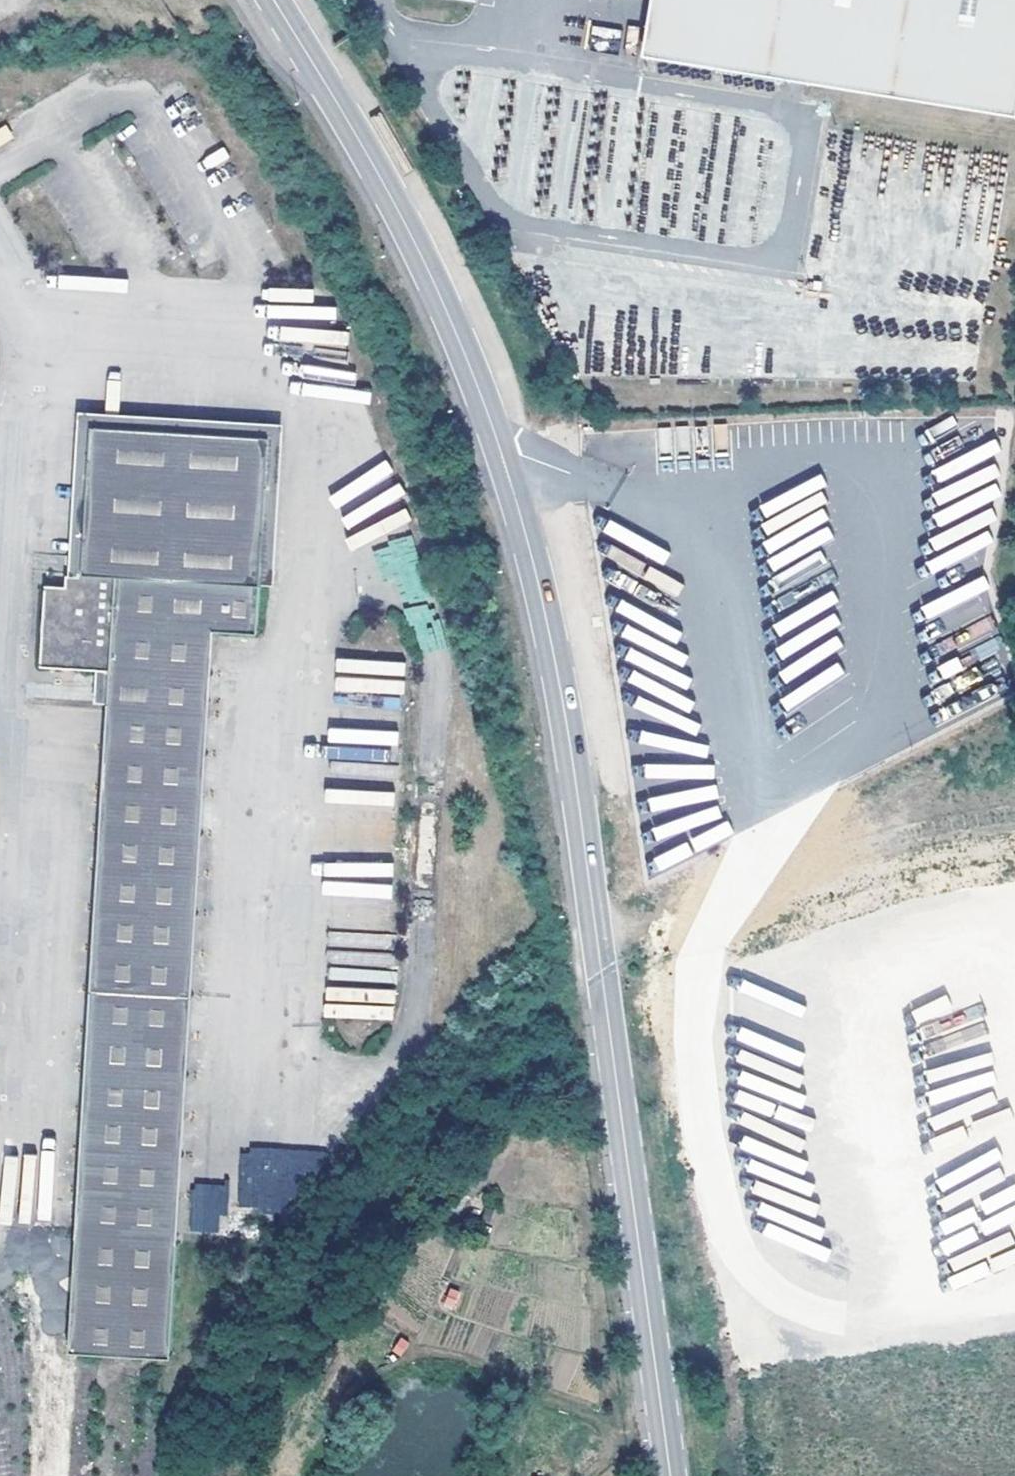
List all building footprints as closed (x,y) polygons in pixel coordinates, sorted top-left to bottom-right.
[(650,61),(1014,118),(1014,0),(659,0),(650,61)] [(80,425),(259,432),(260,420),(81,411),(80,425)] [(79,1351),(179,1354),(206,623),(252,625),(254,564),(259,432),(80,425),(76,533),(74,574),(60,574),(59,587),(41,586),(38,666),(92,668),(104,669),(103,702),(79,1351)] [(397,578),(404,604),(426,598),(411,538),(375,547),(383,582),(397,578)] [(432,602),(408,608),(418,653),(442,647),(432,602)] [(103,702),(104,669),(92,668),(92,702),(103,702)] [(324,991),(324,1019),(394,1018),(394,991),(324,991)] [(239,1149),(239,1210),(325,1211),(326,1150),(239,1149)] [(227,1216),(227,1184),(190,1184),(190,1233),(219,1233),(219,1216),(227,1216)]
